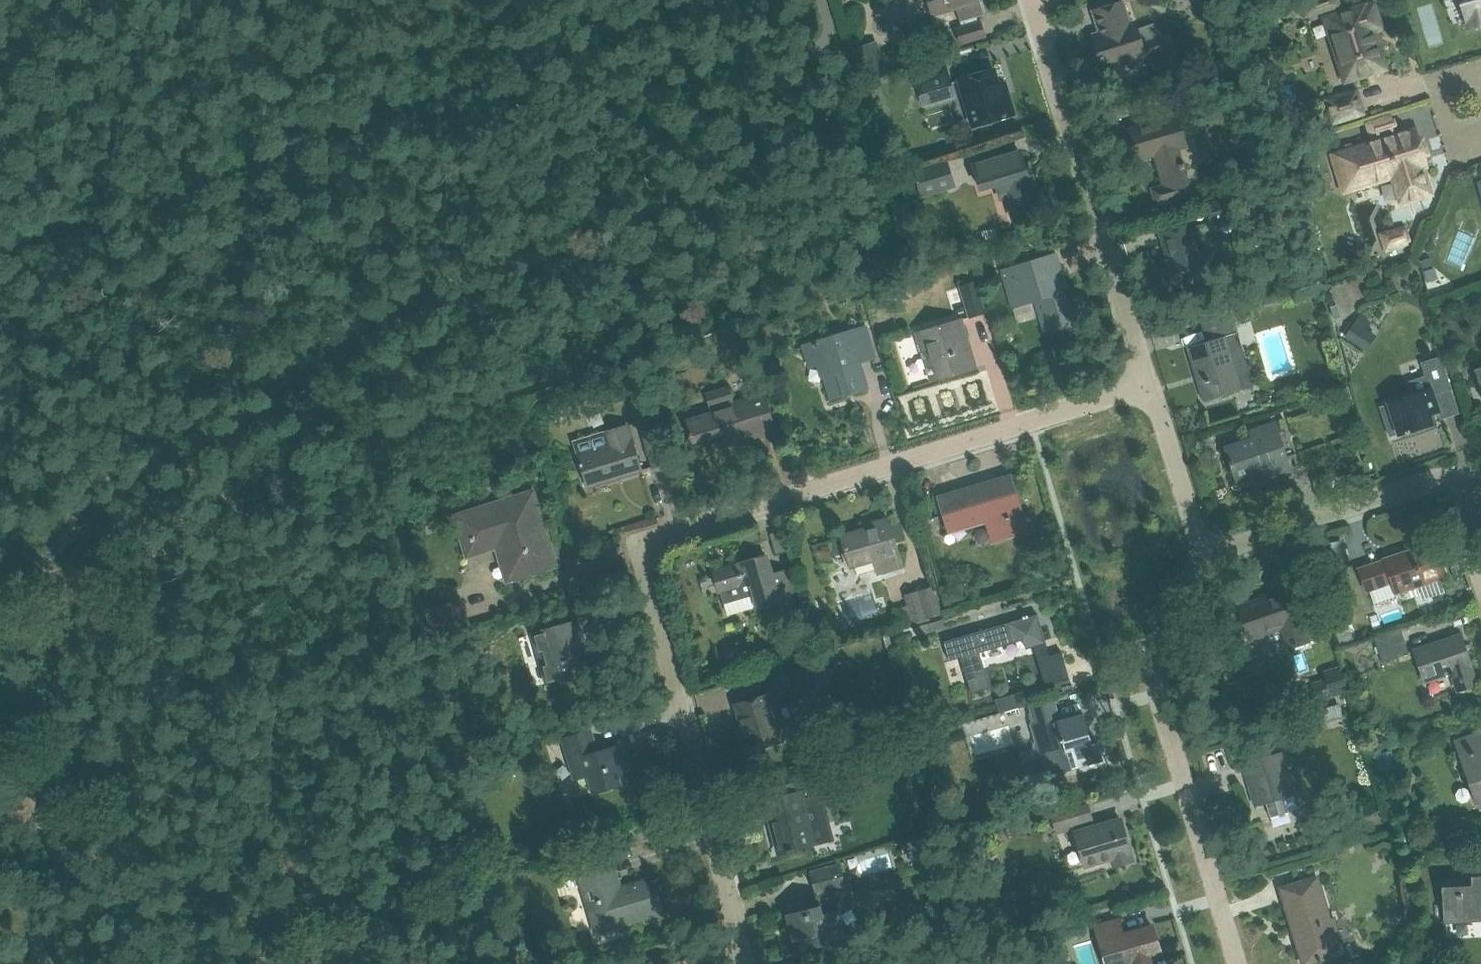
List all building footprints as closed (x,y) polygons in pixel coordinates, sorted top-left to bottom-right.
[(929,8),(932,17),(957,10),(962,28),(956,30),(961,45),(986,37),(982,22),(979,23),(977,17),(984,15),(979,0),(927,0),(929,8)] [(1343,8),(1340,0),(1309,0),(1298,3),(1303,20),(1343,8)] [(1468,20),(1469,20),(1471,27),(1480,24),(1480,0),(1463,0),(1468,20)] [(1133,67),(1147,62),(1169,55),(1163,35),(1158,37),(1154,24),(1137,30),(1134,23),(1130,25),(1123,3),(1094,13),(1103,42),(1097,44),(1105,71),(1131,62),(1133,67)] [(1366,5),(1347,12),(1323,19),(1344,83),(1387,70),(1375,32),(1383,29),(1375,4),(1367,7),(1366,5)] [(877,43),(865,47),(869,58),(881,55),(877,43)] [(889,72),(884,59),(884,56),(857,65),(861,81),(865,80),(889,72)] [(945,61),(914,70),(921,93),(919,93),(923,106),(955,97),(951,84),(945,61)] [(975,127),(995,121),(1014,115),(1008,95),(1002,97),(994,70),(962,80),(975,127)] [(872,83),(863,86),(866,95),(872,94),(874,89),(872,83)] [(1356,92),(1326,100),(1332,122),(1362,113),(1356,92)] [(1177,116),(1143,126),(1123,132),(1132,163),(1155,156),(1164,186),(1153,190),(1157,205),(1191,196),(1177,148),(1185,146),(1177,116)] [(1390,122),(1372,128),(1375,137),(1393,131),(1390,122)] [(1401,203),(1411,200),(1430,195),(1422,168),(1427,167),(1416,130),(1333,156),(1344,193),(1393,178),(1401,203)] [(980,190),(992,187),(997,185),(1001,199),(1010,197),(1017,217),(1038,211),(1032,190),(1036,189),(1031,170),(1026,172),(1020,152),(985,163),(973,166),(980,190)] [(898,198),(921,191),(923,197),(953,187),(947,164),(916,174),(915,170),(891,178),(898,198)] [(1241,192),(1205,202),(1213,228),(1248,218),(1241,192)] [(1174,298),(1193,292),(1216,285),(1205,250),(1199,251),(1192,226),(1161,235),(1166,250),(1171,248),(1174,260),(1163,263),(1174,298)] [(986,247),(1020,238),(1018,230),(998,235),(996,229),(982,233),(986,247)] [(1401,230),(1383,236),(1388,251),(1406,245),(1401,230)] [(925,258),(928,269),(939,267),(936,255),(925,258)] [(1056,255),(1003,271),(1013,305),(1044,296),(1049,311),(1041,314),(1047,334),(1074,325),(1063,290),(1066,289),(1056,255)] [(1430,258),(1420,261),(1422,270),(1433,266),(1430,258)] [(961,287),(970,318),(986,313),(976,282),(961,287)] [(1332,288),(1338,310),(1362,304),(1356,282),(1332,288)] [(1205,401),(1224,395),(1253,387),(1230,310),(1200,319),(1207,342),(1189,348),(1205,401)] [(1360,317),(1347,338),(1357,344),(1370,324),(1360,317)] [(918,333),(922,348),(928,346),(938,380),(970,370),(961,341),(967,339),(961,320),(918,333)] [(771,327),(761,330),(765,341),(774,338),(771,327)] [(875,357),(865,329),(804,347),(810,366),(818,364),(831,404),(848,398),(847,394),(867,388),(859,362),(875,357)] [(1415,395),(1389,404),(1393,416),(1400,435),(1432,424),(1429,415),(1438,412),(1433,397),(1452,390),(1445,371),(1440,357),(1420,364),(1425,377),(1410,381),(1415,395)] [(775,431),(769,411),(764,394),(735,403),(730,385),(706,393),(712,412),(688,419),(695,443),(724,434),(727,445),(775,431)] [(1291,471),(1284,452),(1275,423),(1251,431),(1254,439),(1226,448),(1237,481),(1273,468),(1275,476),(1291,471)] [(628,425),(574,441),(583,469),(589,488),(642,471),(636,452),(628,425)] [(643,433),(648,449),(654,468),(669,463),(658,428),(643,433)] [(992,543),(1009,538),(1028,532),(1011,477),(939,498),(945,517),(950,533),(986,522),(992,543)] [(529,496),(509,501),(458,518),(469,555),(498,547),(509,580),(554,565),(547,542),(539,545),(536,534),(540,532),(529,496)] [(904,568),(900,558),(895,538),(889,519),(873,524),(874,528),(842,537),(851,566),(873,560),(877,577),(904,568)] [(1385,560),(1360,569),(1366,588),(1367,591),(1370,590),(1376,607),(1398,599),(1397,594),(1418,587),(1422,601),(1445,593),(1440,580),(1442,579),(1430,544),(1385,559),(1385,560)] [(757,608),(796,596),(788,571),(773,576),(767,557),(715,573),(724,604),(754,596),(757,608)] [(942,618),(941,614),(933,586),(919,590),(919,591),(905,595),(908,606),(896,610),(902,630),(915,627),(914,626),(942,618)] [(1307,615),(1305,616),(1296,592),(1265,602),(1264,599),(1240,608),(1245,625),(1253,623),(1258,636),(1286,627),(1293,646),(1309,641),(1327,635),(1319,611),(1318,612),(1319,614),(1308,618),(1307,615)] [(462,601),(427,611),(435,636),(470,626),(462,601)] [(1046,686),(1050,685),(1070,680),(1062,653),(1050,657),(1038,615),(945,642),(951,660),(962,657),(972,693),(990,688),(980,653),(1023,640),(1025,649),(1035,646),(1046,686)] [(551,683),(568,679),(587,673),(578,643),(584,641),(579,622),(532,635),(538,653),(542,652),(551,683)] [(929,623),(916,627),(919,636),(932,632),(929,623)] [(1410,652),(1401,628),(1375,637),(1383,662),(1410,652)] [(1350,629),(1336,634),(1341,647),(1354,643),(1350,629)] [(1453,672),(1460,691),(1477,685),(1461,636),(1416,650),(1427,681),(1453,672)] [(805,640),(787,645),(790,655),(808,650),(805,640)] [(811,677),(829,671),(825,661),(807,667),(811,677)] [(782,742),(782,740),(794,737),(796,735),(798,733),(799,732),(800,730),(799,726),(798,724),(797,722),(794,721),(790,721),(777,725),(773,709),(813,696),(803,664),(767,675),(773,694),(736,705),(744,731),(738,733),(744,753),(782,742)] [(1313,692),(1316,702),(1349,692),(1342,666),(1322,672),(1325,680),(1319,682),(1321,690),(1313,692)] [(716,668),(705,672),(708,682),(719,678),(716,668)] [(996,711),(1026,708),(1024,694),(994,697),(996,711)] [(1093,744),(1084,714),(1061,721),(1054,697),(1035,703),(1027,705),(1033,724),(1030,725),(1035,739),(1041,760),(1046,778),(1104,761),(1098,742),(1093,744)] [(1339,706),(1323,711),(1327,723),(1343,719),(1339,706)] [(1002,751),(997,728),(989,730),(987,718),(967,722),(974,757),(1002,751)] [(594,793),(602,791),(621,785),(619,777),(633,773),(624,745),(598,753),(591,732),(562,740),(574,778),(588,774),(594,793)] [(1479,733),(1457,741),(1478,803),(1480,802),(1480,739),(1479,733)] [(1391,751),(1373,756),(1378,774),(1396,769),(1391,751)] [(1271,818),(1289,813),(1284,796),(1294,793),(1283,754),(1244,766),(1256,804),(1266,801),(1271,818)] [(829,764),(782,776),(783,780),(787,793),(806,788),(806,789),(833,781),(829,764)] [(801,793),(769,801),(775,823),(771,824),(779,854),(789,851),(789,853),(789,854),(794,852),(794,850),(811,845),(807,829),(829,823),(819,788),(801,793)] [(1260,825),(1269,821),(1262,804),(1252,808),(1260,825)] [(1087,806),(1052,817),(1057,833),(1073,829),(1071,824),(1091,819),(1087,806)] [(1122,820),(1102,826),(1074,834),(1083,866),(1112,858),(1115,866),(1132,861),(1130,853),(1131,852),(1122,820)] [(596,933),(645,918),(664,912),(654,878),(621,888),(610,852),(575,863),(596,933)] [(847,940),(840,913),(847,912),(849,911),(851,908),(853,906),(854,904),(854,901),(850,884),(846,885),(841,865),(831,867),(811,872),(817,896),(818,895),(821,906),(787,915),(794,942),(799,941),(802,952),(847,940)] [(1443,901),(1444,921),(1480,919),(1480,870),(1471,870),(1472,879),(1442,881),(1443,901)] [(1323,960),(1344,954),(1333,918),(1329,919),(1317,878),(1281,889),(1303,963),(1310,963),(1323,960)] [(1054,924),(1058,937),(1071,933),(1067,920),(1054,924)] [(1096,927),(1107,963),(1164,963),(1153,926),(1124,935),(1119,920),(1096,927)] [(1480,939),(1480,924),(1470,924),(1470,939),(1480,939)] [(1423,938),(1423,929),(1415,929),(1415,938),(1423,938)] [(952,936),(938,940),(942,953),(956,948),(952,936)]
